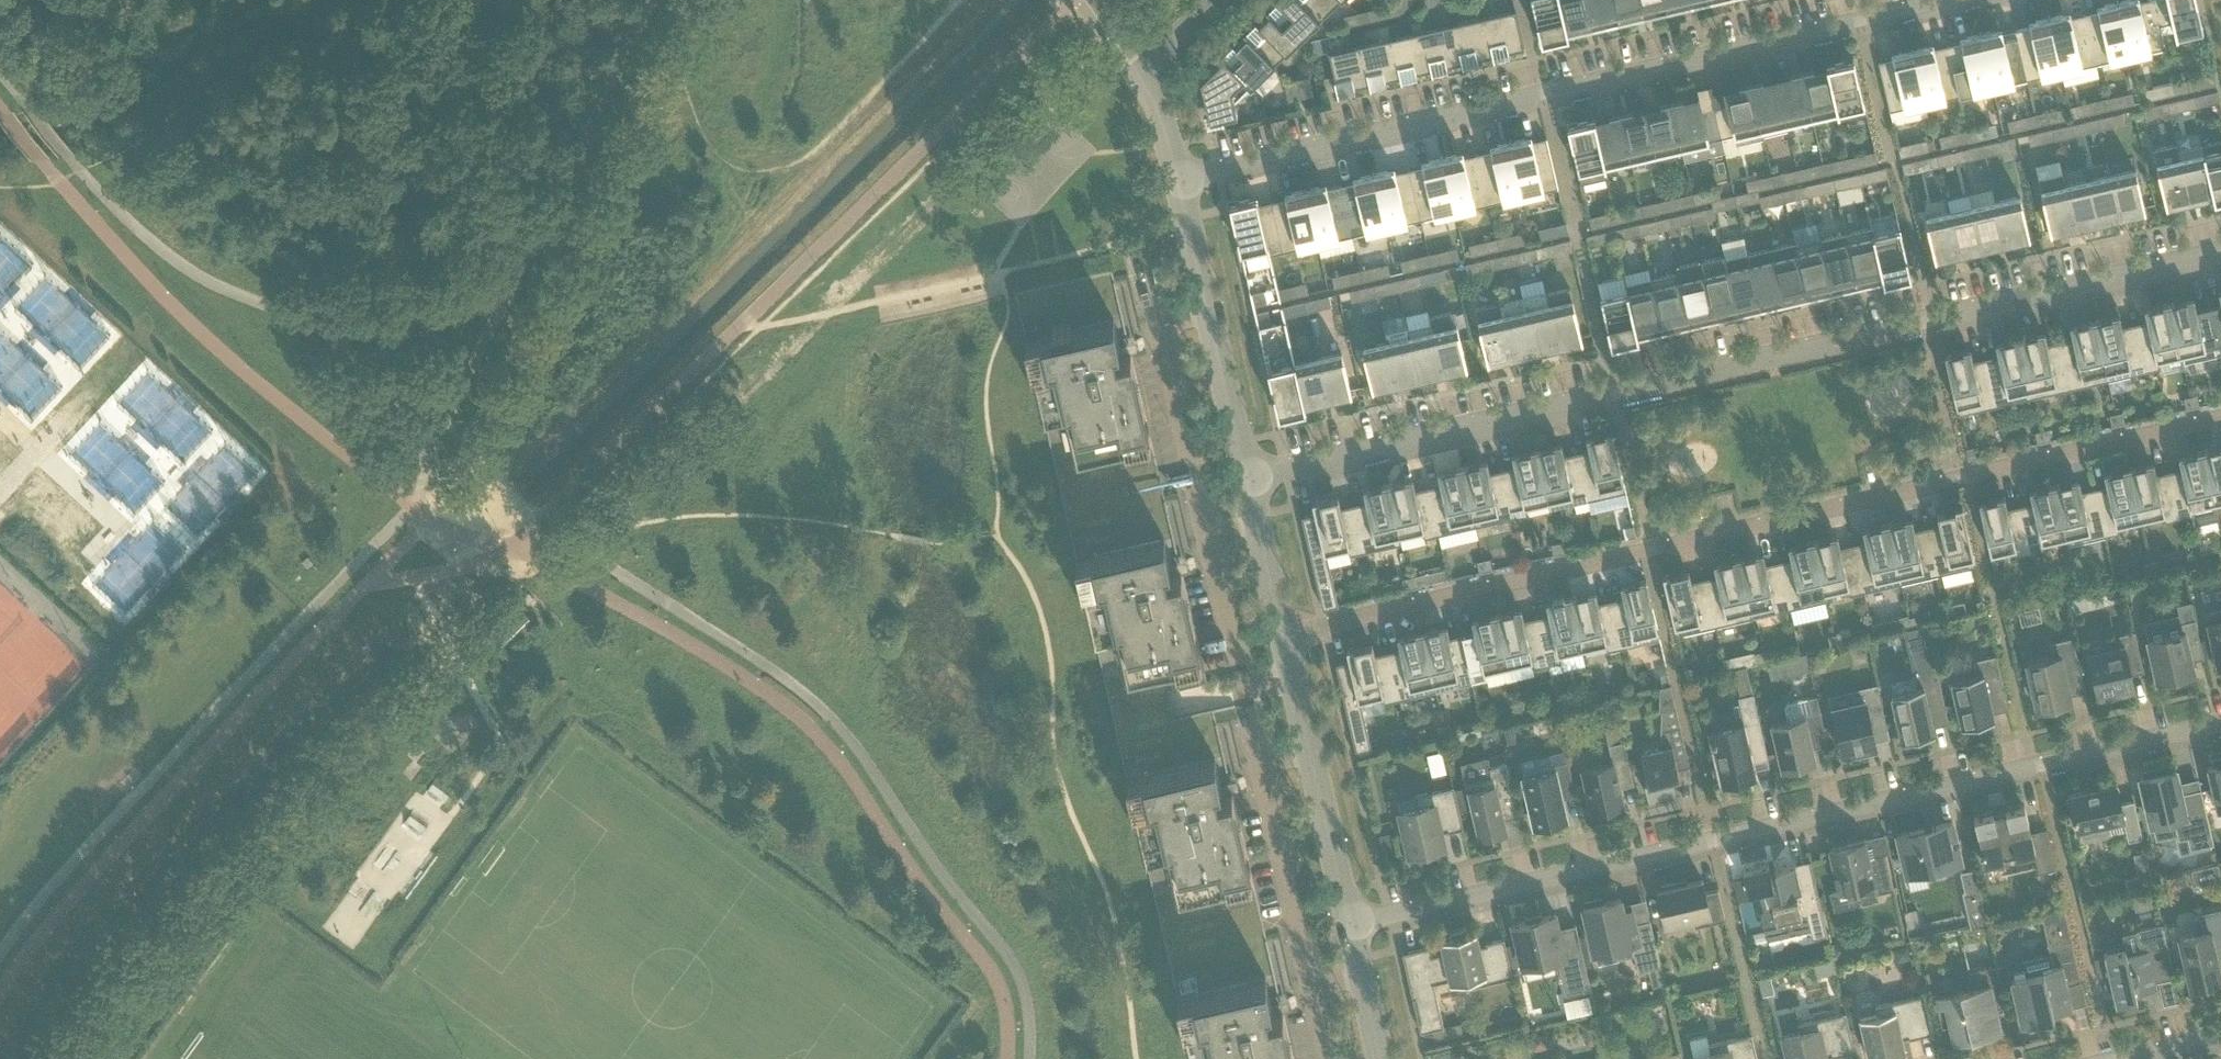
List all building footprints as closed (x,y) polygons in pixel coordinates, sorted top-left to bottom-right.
[(1269,13),(1297,41),(1319,19),(1301,0),(1282,0),(1269,13)] [(1319,19),(1339,0),(1301,0),(1319,19)] [(1392,4),(1401,13),(1414,0),(1396,0),(1392,4)] [(1540,38),(1541,42),(1541,43),(1542,43),(1550,41),(1551,40),(1568,37),(1567,33),(1559,0),(1532,0),(1540,38)] [(1567,33),(1568,33),(1571,32),(1584,29),(1585,29),(1592,27),(1593,27),(1592,25),(1592,23),(1586,0),(1559,0),(1567,33)] [(1592,23),(1592,25),(1593,27),(1601,25),(1602,25),(1618,21),(1614,0),(1586,0),(1592,23)] [(1618,21),(1635,17),(1636,17),(1644,15),(1644,13),(1643,11),(1640,0),(1614,0),(1618,21)] [(1643,11),(1644,13),(1644,15),(1645,15),(1652,13),(1653,13),(1667,10),(1665,0),(1640,0),(1643,11)] [(1667,10),(1681,7),(1682,6),(1690,5),(1690,4),(1690,3),(1689,0),(1665,0),(1667,10)] [(2084,14),(2096,64),(2130,56),(2117,0),(2116,0),(2117,2),(2104,5),(2105,10),(2098,11),(2084,14)] [(2130,56),(2164,48),(2153,0),(2146,0),(2139,2),(2132,3),(2131,0),(2127,0),(2118,2),(2117,0),(2130,56)] [(2164,48),(2165,48),(2160,26),(2172,23),(2175,35),(2203,29),(2196,0),(2153,0),(2164,48)] [(1401,13),(1392,4),(1390,6),(1377,9),(1379,20),(1399,16),(1401,13)] [(1515,8),(1484,16),(1493,54),(1524,47),(1515,8)] [(1350,15),(1353,25),(1369,22),(1367,11),(1350,15)] [(1413,32),(1391,37),(1400,75),(1431,68),(1422,30),(1419,18),(1413,11),(1406,17),(1410,22),(1413,32)] [(1269,13),(1246,35),(1274,63),(1297,41),(1269,13)] [(2049,15),(2048,15),(2061,72),(2065,86),(2099,78),(2096,64),(2084,14),(2071,17),(2064,19),(2063,15),(2050,18),(2049,15)] [(2029,27),(2016,30),(2027,80),(2061,72),(2048,15),(2048,18),(2036,21),(2037,25),(2029,27)] [(1484,16),(1453,23),(1462,61),(1493,54),(1484,16)] [(1453,23),(1422,30),(1431,68),(1462,61),(1453,23)] [(1372,41),(1361,44),(1369,83),(1385,79),(1400,75),(1391,37),(1388,24),(1377,27),(1369,28),(1372,41)] [(1981,31),(1980,31),(1993,88),(2027,80),(2016,30),(2002,33),(1995,35),(1994,31),(1981,34),(1981,31)] [(1961,43),(1947,46),(1959,96),(1993,88),(1980,31),(1979,31),(1980,34),(1967,37),(1968,41),(1961,43)] [(1335,76),(1323,78),(1327,93),(1337,90),(1354,86),(1369,83),(1361,44),(1350,46),(1348,34),(1334,38),(1337,49),(1332,51),(1329,51),(1335,76)] [(1246,35),(1224,57),(1251,85),(1274,63),(1246,35)] [(1329,41),(1318,43),(1321,53),(1329,51),(1332,51),(1329,41)] [(1893,59),(1878,62),(1890,112),(1925,104),(1911,46),(1911,47),(1912,50),(1899,53),(1900,57),(1893,59)] [(1912,46),(1911,46),(1925,104),(1959,96),(1947,46),(1934,49),(1927,51),(1926,46),(1913,49),(1912,46)] [(1251,85),(1224,57),(1201,79),(1208,112),(1205,112),(1208,124),(1223,121),(1222,116),(1237,113),(1235,102),(1251,85)] [(1844,62),(1827,66),(1829,75),(1838,112),(1838,113),(1865,107),(1855,64),(1854,60),(1853,60),(1845,62),(1844,62)] [(1803,73),(1802,74),(1802,75),(1812,118),(1833,113),(1837,112),(1838,112),(1829,75),(1828,75),(1815,78),(1814,73),(1803,75),(1803,73)] [(2215,85),(2213,74),(2195,78),(2197,89),(2215,85)] [(1792,83),(1778,86),(1786,124),(1812,118),(1802,75),(1791,78),(1792,83)] [(1309,77),(1296,80),(1300,98),(1313,95),(1309,77)] [(1300,98),(1296,80),(1284,83),(1288,101),(1300,98)] [(2186,80),(2172,83),(2175,94),(2189,91),(2186,80)] [(2153,88),(2155,98),(2175,94),(2172,83),(2153,88)] [(1751,85),(1750,85),(1761,131),(1763,138),(1764,138),(1762,130),(1786,124),(1778,86),(1764,90),(1763,84),(1752,87),(1751,85)] [(1727,106),(1714,109),(1721,139),(1734,136),(1736,144),(1763,138),(1761,131),(1750,85),(1750,86),(1751,87),(1739,90),(1741,95),(1726,98),(1727,106)] [(2219,102),(2217,91),(2199,95),(2201,106),(2219,102)] [(2123,94),(2103,99),(2106,110),(2126,105),(2123,94)] [(2106,110),(2103,99),(2084,103),(2087,114),(2106,110)] [(2183,99),(2167,102),(2170,113),(2186,110),(2183,99)] [(2170,113),(2167,102),(2151,106),(2154,117),(2170,113)] [(1672,104),(1682,148),(1721,139),(1714,109),(1702,112),(1701,112),(1700,104),(1685,108),(1683,103),(1672,105),(1672,104)] [(1662,113),(1648,116),(1656,154),(1682,148),(1672,104),(1671,104),(1671,106),(1660,108),(1662,113)] [(2055,110),(2035,115),(2037,126),(2057,121),(2055,110)] [(1621,115),(1620,116),(1630,160),(1656,154),(1648,116),(1633,120),(1632,115),(1621,117),(1621,115)] [(2037,126),(2035,115),(2016,119),(2018,130),(2037,126)] [(2114,115),(2098,118),(2100,129),(2116,126),(2114,115)] [(1597,128),(1596,128),(1605,166),(1610,165),(1630,160),(1620,116),(1620,117),(1609,120),(1610,125),(1600,127),(1597,128)] [(2100,129),(2098,118),(2082,122),(2084,133),(2100,129)] [(1569,125),(1568,126),(1569,130),(1579,173),(1581,184),(1608,177),(1605,167),(1605,166),(1596,128),(1594,119),(1578,123),(1577,123),(1569,125)] [(2068,125),(2052,129),(2054,140),(2070,136),(2068,125)] [(1987,126),(1966,130),(1969,141),(1989,137),(1987,126)] [(2054,140),(2052,129),(2036,133),(2038,143),(2054,140)] [(1969,141),(1966,130),(1947,135),(1950,146),(1969,141)] [(1510,139),(1523,196),(1558,188),(1547,138),(1525,143),(1524,139),(1511,142),(1510,139)] [(1498,150),(1477,154),(1489,204),(1523,196),(1510,139),(1509,139),(1510,142),(1497,145),(1498,150)] [(1933,140),(1927,141),(1929,150),(1935,149),(1933,140)] [(1999,141),(1983,145),(1985,156),(2001,152),(1999,141)] [(1898,146),(1900,157),(1920,153),(1918,142),(1898,146)] [(2177,144),(2153,150),(2153,151),(2157,165),(2166,208),(2181,204),(2182,204),(2190,202),(2190,201),(2189,198),(2181,161),(2179,151),(2177,147),(2177,145),(2177,144)] [(1985,156),(1983,145),(1967,149),(1969,159),(1985,156)] [(2202,146),(2179,151),(2181,161),(2189,198),(2190,201),(2190,202),(2191,202),(2198,200),(2199,200),(2213,197),(2213,201),(2214,201),(2203,153),(2202,146)] [(2203,153),(2214,201),(2220,199),(2220,149),(2212,151),(2204,153),(2203,153)] [(1877,162),(1877,161),(1875,152),(1857,156),(1859,167),(1877,162)] [(1952,152),(1936,156),(1939,166),(1955,163),(1952,152)] [(1442,155),(1441,155),(1455,212),(1489,204),(1477,154),(1457,159),(1456,155),(1443,158),(1442,155)] [(1430,165),(1409,170),(1420,220),(1455,212),(1441,155),(1441,158),(1429,161),(1430,165)] [(1939,166),(1936,156),(1921,159),(1923,170),(1939,166)] [(1839,160),(1823,164),(1825,174),(1841,171),(1839,160)] [(1825,174),(1823,164),(1807,167),(1809,178),(1825,174)] [(1888,178),(1886,169),(1886,167),(1867,171),(1870,182),(1888,178)] [(1374,171),(1373,171),(1386,228),(1420,220),(1409,170),(1388,175),(1387,171),(1374,174),(1374,171)] [(2135,170),(2111,176),(2120,214),(2121,216),(2121,218),(2122,218),(2129,216),(2130,216),(2145,213),(2135,170)] [(1361,181),(1340,186),(1352,236),(1386,228),(1373,171),(1372,171),(1373,174),(1360,177),(1361,181)] [(1771,176),(1774,186),(1790,183),(1787,172),(1771,176)] [(2062,173),(2038,178),(2041,192),(2051,234),(2066,231),(2067,231),(2074,229),(2075,229),(2074,227),(2074,225),(2065,186),(2062,173)] [(1849,176),(1833,179),(1836,190),(1852,186),(1849,176)] [(2111,176),(2088,181),(2098,223),(2112,220),(2113,220),(2121,218),(2121,216),(2120,214),(2111,176)] [(1762,178),(1746,181),(1748,192),(1749,192),(1758,190),(1764,189),(1762,178)] [(1836,190),(1833,179),(1817,183),(1820,194),(1836,190)] [(2088,181),(2065,186),(2074,225),(2074,227),(2075,229),(2083,227),(2084,227),(2098,223),(2088,181)] [(1305,186),(1305,187),(1318,244),(1352,236),(1340,186),(1320,191),(1319,186),(1306,189),(1305,186)] [(1293,197),(1272,202),(1284,252),(1318,244),(1305,187),(1304,187),(1305,190),(1292,193),(1293,197)] [(1798,187),(1782,191),(1784,202),(1800,198),(1798,187)] [(1718,188),(1702,191),(1704,202),(1711,201),(1720,199),(1721,199),(1718,188)] [(1784,202),(1782,191),(1767,195),(1770,205),(1784,202)] [(1748,192),(1734,195),(1737,206),(1752,203),(1749,192),(1748,192)] [(1676,197),(1679,208),(1695,205),(1692,194),(1676,197)] [(1721,199),(1720,199),(1722,209),(1737,206),(1734,195),(1721,199)] [(1284,252),(1272,202),(1259,205),(1257,197),(1230,204),(1253,306),(1281,300),(1278,289),(1270,255),(1284,252)] [(2020,197),(1996,202),(2006,245),(2030,239),(2020,197)] [(1657,202),(1641,206),(1643,216),(1659,213),(1657,202)] [(1996,202),(1973,208),(1983,250),(2006,245),(1996,202)] [(1643,216),(1641,206),(1625,209),(1627,220),(1643,216)] [(1973,208),(1950,213),(1959,255),(1983,250),(1973,208)] [(1704,209),(1690,212),(1692,223),(1707,220),(1704,209)] [(1692,223),(1690,212),(1674,216),(1676,227),(1692,223)] [(1589,218),(1591,227),(1591,228),(1609,224),(1607,213),(1589,218)] [(1959,255),(1950,213),(1926,218),(1936,261),(1959,255)] [(1654,221),(1638,224),(1641,235),(1657,231),(1654,221)] [(1568,234),(1566,223),(1546,227),(1549,238),(1568,234)] [(1641,235),(1638,224),(1622,228),(1625,239),(1641,235)] [(1872,228),(1846,234),(1857,281),(1857,283),(1858,285),(1866,283),(1867,283),(1883,279),(1883,283),(1884,283),(1873,235),(1872,228)] [(1900,229),(1873,235),(1884,283),(1901,279),(1902,279),(1910,277),(1911,277),(1911,276),(1910,272),(1900,229)] [(1586,236),(1589,247),(1607,243),(1604,232),(1586,236)] [(1516,234),(1497,239),(1499,250),(1519,245),(1516,234)] [(1821,240),(1820,240),(1832,291),(1849,287),(1850,287),(1857,285),(1858,285),(1846,234),(1845,234),(1821,240)] [(1745,235),(1723,240),(1727,256),(1748,252),(1745,235)] [(1499,250),(1497,239),(1477,243),(1480,254),(1499,250)] [(1570,240),(1557,243),(1560,254),(1572,251),(1570,240)] [(1820,240),(1795,246),(1805,293),(1806,295),(1806,297),(1807,297),(1814,295),(1815,295),(1832,291),(1820,240)] [(1551,244),(1535,248),(1537,259),(1554,255),(1551,244)] [(1794,244),(1771,249),(1774,260),(1783,302),(1797,299),(1798,299),(1806,297),(1806,295),(1805,293),(1795,246),(1794,244)] [(1537,259),(1535,248),(1519,252),(1522,262),(1537,259)] [(1771,249),(1748,254),(1760,308),(1783,302),(1774,260),(1771,249)] [(1448,250),(1428,255),(1431,265),(1450,261),(1448,250)] [(1748,254),(1725,260),(1727,270),(1737,313),(1760,308),(1748,254)] [(1431,265),(1428,255),(1409,259),(1411,270),(1431,265)] [(1505,255),(1489,259),(1492,269),(1508,266),(1505,255)] [(1724,256),(1701,262),(1713,314),(1721,312),(1722,316),(1723,316),(1737,313),(1727,270),(1725,260),(1724,256)] [(1464,258),(1455,260),(1457,268),(1466,266),(1464,258)] [(1492,269),(1489,259),(1473,262),(1476,273),(1492,269)] [(1701,262),(1675,268),(1677,273),(1679,282),(1688,324),(1705,320),(1706,320),(1705,316),(1713,314),(1701,262)] [(1380,266),(1360,270),(1362,281),(1382,277),(1380,266)] [(1362,281),(1360,270),(1340,275),(1343,286),(1362,281)] [(1112,271),(1015,293),(1025,340),(1026,343),(1030,362),(1031,365),(1076,559),(1077,562),(1081,582),(1082,585),(1116,734),(1214,711),(1235,707),(1235,705),(1232,691),(1229,678),(1228,676),(1207,681),(1206,678),(1201,658),(1201,655),(1183,577),(1182,572),(1181,571),(1179,562),(1165,502),(1164,496),(1151,439),(1132,358),(1131,353),(1131,352),(1128,342),(1112,271)] [(1436,271),(1419,275),(1422,286),(1438,282),(1436,271)] [(1677,273),(1651,279),(1662,326),(1662,328),(1663,330),(1671,328),(1672,328),(1688,324),(1679,282),(1677,273)] [(1422,286),(1419,275),(1404,278),(1406,289),(1422,286)] [(1624,277),(1597,283),(1600,298),(1610,342),(1611,345),(1611,346),(1612,346),(1620,344),(1622,344),(1638,340),(1637,336),(1628,298),(1628,295),(1627,292),(1625,285),(1624,277)] [(1650,279),(1625,285),(1627,292),(1628,295),(1628,298),(1637,336),(1638,336),(1642,335),(1654,332),(1655,332),(1662,330),(1663,330),(1651,279),(1650,279)] [(1390,282),(1373,285),(1376,296),(1392,292),(1390,282)] [(1302,284),(1292,286),(1294,297),(1304,295),(1302,284)] [(1376,296),(1373,285),(1358,289),(1360,300),(1376,296)] [(1294,297),(1292,286),(1278,289),(1281,300),(1294,297)] [(1546,294),(1549,306),(1558,348),(1582,343),(1570,289),(1546,294)] [(1535,353),(1550,350),(1558,348),(1549,306),(1546,294),(1546,293),(1523,298),(1535,353)] [(1320,298),(1304,301),(1306,312),(1323,309),(1320,298)] [(1499,303),(1502,316),(1512,357),(1512,359),(1535,353),(1523,298),(1499,303)] [(2185,300),(2168,303),(2180,355),(2182,363),(2219,355),(2208,307),(2196,310),(2193,298),(2185,300)] [(1306,312),(1304,301),(1288,305),(1291,316),(1306,312)] [(1499,303),(1475,309),(1478,322),(1480,327),(1488,364),(1503,361),(1504,361),(1512,359),(1512,357),(1502,316),(1499,303)] [(2147,321),(2134,324),(2145,372),(2160,368),(2158,360),(2180,355),(2168,303),(2152,307),(2144,309),(2147,321)] [(2208,307),(2219,355),(2220,354),(2220,304),(2208,307)] [(1305,407),(1295,364),(1285,321),(1272,324),(1268,310),(1255,313),(1279,417),(1306,410),(1305,407)] [(1453,312),(1430,317),(1431,324),(1443,375),(1451,373),(1452,373),(1467,369),(1457,327),(1453,312)] [(2111,317),(2094,320),(2108,380),(2145,372),(2134,324),(2121,327),(2118,315),(2111,317)] [(2072,338),(2060,341),(2071,389),(2108,380),(2094,320),(2078,324),(2069,326),(2072,338)] [(1431,324),(1408,329),(1420,380),(1443,375),(1431,324)] [(1385,332),(1387,343),(1397,385),(1420,380),(1408,329),(1408,327),(1385,332)] [(2036,334),(2020,338),(2033,398),(2071,389),(2060,341),(2047,344),(2044,332),(2036,334)] [(1998,356),(1985,359),(1996,406),(2033,398),(2020,338),(2003,341),(1995,343),(1998,356)] [(1397,385),(1387,343),(1363,348),(1373,391),(1397,385)] [(1962,351),(1944,355),(1958,415),(1996,406),(1985,359),(1973,361),(1970,349),(1962,351)] [(1342,353),(1318,359),(1327,401),(1351,396),(1342,353)] [(1318,359),(1295,364),(1305,407),(1327,401),(1318,359)] [(2197,395),(2190,397),(2192,408),(2199,407),(2197,395)] [(2192,408),(2190,397),(2184,398),(2186,410),(2192,408)] [(2122,413),(2115,414),(2118,425),(2125,424),(2122,413)] [(2118,425),(2115,414),(2109,416),(2112,427),(2118,425)] [(2048,430),(2041,431),(2043,443),(2050,441),(2048,430)] [(2043,443),(2041,431),(2035,433),(2038,444),(2043,443)] [(1589,450),(1576,453),(1587,501),(1626,492),(1612,432),(1594,436),(1586,438),(1589,450)] [(1553,445),(1537,449),(1548,501),(1550,509),(1587,501),(1576,453),(1564,456),(1563,456),(1561,444),(1553,445)] [(56,576),(100,529),(31,466),(27,471),(0,446),(0,524),(56,576)] [(1966,449),(1968,458),(1969,460),(1976,458),(1973,447),(1966,449)] [(2203,451),(2214,502),(2218,520),(2220,519),(2220,447),(2219,447),(2203,451)] [(1515,467),(1502,470),(1513,518),(1527,514),(1525,506),(1548,501),(1537,449),(1520,453),(1512,455),(1515,467)] [(2181,469),(2168,472),(2179,519),(2193,516),(2195,525),(2218,520),(2214,502),(2203,451),(2186,455),(2178,457),(2181,469)] [(1478,463),(1462,467),(1476,526),(1513,518),(1502,470),(1489,473),(1486,461),(1478,463)] [(2145,464),(2128,468),(2140,519),(2163,514),(2165,523),(2179,519),(2168,472),(2156,475),(2155,475),(2152,463),(2145,464)] [(1439,485),(1428,487),(1439,535),(1476,526),(1462,467),(1445,470),(1437,472),(1440,484),(1439,485)] [(2106,486),(2094,489),(2105,536),(2119,533),(2117,525),(2140,519),(2128,468),(2112,472),(2104,474),(2106,486)] [(1404,480),(1388,484),(1399,535),(1422,530),(1424,538),(1439,535),(1428,487),(1415,490),(1412,478),(1404,480)] [(2071,481),(2054,485),(2066,537),(2068,545),(2105,536),(2094,489),(2081,492),(2079,480),(2071,481)] [(1365,502),(1353,505),(1364,552),(1401,544),(1399,535),(1388,484),(1371,488),(1363,489),(1366,502),(1365,502)] [(2032,503),(2019,506),(2030,554),(2045,550),(2043,542),(2066,537),(2054,485),(2038,489),(2030,491),(2032,503)] [(1315,513),(1302,517),(1323,609),(1338,606),(1326,552),(1348,547),(1350,556),(1364,552),(1353,505),(1340,508),(1338,495),(1330,497),(1312,501),(1315,513)] [(1996,499),(1979,503),(1990,554),(2014,548),(2016,557),(2030,554),(2019,506),(2007,509),(2004,497),(1996,499)] [(1939,525),(1927,527),(1938,575),(1976,566),(1962,506),(1961,507),(1945,510),(1937,512),(1939,525)] [(1903,520),(1887,524),(1901,584),(1938,575),(1927,527),(1914,530),(1914,531),(1911,518),(1903,520)] [(1865,542),(1852,545),(1863,592),(1901,584),(1887,524),(1870,528),(1862,530),(1865,542)] [(1626,527),(1628,539),(1636,537),(1633,526),(1626,527)] [(1610,528),(1595,531),(1598,546),(1613,543),(1610,528)] [(1829,537),(1812,541),(1824,592),(1847,587),(1849,596),(1863,592),(1852,545),(1840,548),(1837,535),(1829,537)] [(1791,559),(1778,562),(1789,609),(1826,601),(1824,592),(1812,541),(1796,545),(1788,547),(1791,559)] [(1564,542),(1557,543),(1560,554),(1567,553),(1564,542)] [(1560,554),(1557,543),(1551,545),(1554,556),(1560,554)] [(1754,554),(1738,558),(1750,609),(1752,618),(1774,613),(1789,609),(1778,562),(1766,565),(1765,565),(1762,553),(1754,554)] [(302,562),(307,568),(313,563),(307,557),(302,562)] [(1716,576),(1704,579),(1715,627),(1752,618),(1750,609),(1738,558),(1722,562),(1713,564),(1716,576)] [(1490,559),(1483,560),(1485,572),(1492,570),(1490,559)] [(1485,572),(1483,560),(1477,562),(1480,573),(1485,572)] [(2156,560),(2149,562),(2152,573),(2159,571),(2156,560)] [(2152,573),(2149,562),(2144,563),(2146,574),(2152,573)] [(1680,572),(1663,576),(1677,635),(1715,627),(1704,579),(1691,582),(1688,570),(1680,572)] [(1415,576),(1409,578),(1411,589),(1418,587),(1415,576)] [(1411,589),(1409,578),(1403,579),(1405,590),(1411,589)] [(2082,578),(2075,579),(2078,590),(2084,588),(2082,578)] [(1623,598),(1610,601),(1621,648),(1636,645),(1634,636),(1658,631),(1646,579),(1645,580),(1628,583),(1620,585),(1623,598)] [(2078,590),(2075,579),(2069,581),(2072,591),(2078,590)] [(2099,587),(2072,593),(2075,607),(2103,601),(2099,587)] [(1587,593),(1570,597),(1582,647),(1582,648),(1605,643),(1607,651),(1621,648),(1610,601),(1598,604),(1595,591),(1587,593)] [(2000,596),(2002,606),(2003,607),(2010,606),(2008,594),(2000,596)] [(1549,615),(1536,618),(1547,665),(1549,676),(1587,667),(1582,648),(1582,647),(1570,597),(1554,601),(1546,603),(1549,615)] [(1976,602),(1979,613),(1986,611),(1984,600),(1976,602)] [(502,645),(530,617),(518,604),(489,632),(502,645)] [(1513,610),(1496,614),(1508,665),(1531,660),(1533,669),(1547,665),(1536,618),(1524,621),(1523,621),(1521,608),(1513,610)] [(1985,612),(1976,614),(1979,628),(1988,626),(1985,612)] [(1474,632),(1462,635),(1473,682),(1487,679),(1485,671),(1508,665),(1496,614),(1480,618),(1471,620),(1474,632)] [(1915,616),(1908,618),(1910,629),(1917,627),(1915,616)] [(1910,629),(1908,618),(1902,619),(1905,630),(1910,629)] [(2182,631),(2147,640),(2158,682),(2168,680),(2169,684),(2185,681),(2195,678),(2193,670),(2191,661),(2204,658),(2203,655),(2203,654),(2200,641),(2195,620),(2180,623),(2182,631)] [(2207,623),(2217,668),(2220,667),(2220,620),(2207,623)] [(1438,628),(1422,631),(1433,683),(1435,691),(1458,686),(1473,682),(1462,635),(1449,638),(1446,626),(1438,628)] [(1916,688),(1890,694),(1901,741),(1934,734),(1933,727),(1930,715),(1946,711),(1937,674),(1936,669),(1929,637),(1927,628),(1926,626),(1903,632),(1904,634),(1913,674),(1916,688)] [(1400,649),(1387,652),(1398,700),(1435,691),(1433,683),(1422,631),(1405,635),(1397,637),(1400,649)] [(2106,649),(2088,653),(2098,696),(2110,693),(2126,690),(2135,687),(2132,674),(2144,672),(2134,631),(2103,638),(2106,649)] [(1841,633),(1834,635),(1836,646),(1843,644),(1841,633)] [(1836,646),(1834,635),(1828,636),(1830,647),(1836,646)] [(2066,684),(2083,680),(2073,637),(2049,643),(2053,657),(2027,663),(2038,710),(2071,702),(2066,684)] [(2208,639),(2200,641),(2203,654),(2203,655),(2211,653),(2208,639)] [(1349,661),(1336,664),(1357,757),(1372,753),(1360,700),(1382,695),(1384,703),(1398,700),(1387,652),(1375,655),(1372,643),(1364,645),(1346,649),(1349,661)] [(1766,651),(1759,652),(1762,663),(1769,661),(1766,651)] [(1762,663),(1759,652),(1753,654),(1756,664),(1762,663)] [(1822,652),(1808,655),(1811,668),(1825,665),(1822,652)] [(1805,654),(1792,657),(1796,673),(1809,670),(1805,654)] [(1990,701),(2006,698),(1996,655),(1973,660),(1976,674),(1950,680),(1961,726),(1959,726),(1959,728),(1994,720),(1990,701)] [(1684,669),(1687,680),(1694,679),(1692,667),(1684,669)] [(1747,672),(1735,674),(1738,689),(1750,687),(1747,672)] [(1670,684),(1667,673),(1660,675),(1663,686),(1670,684)] [(1844,755),(1866,750),(1876,747),(1872,732),(1887,728),(1877,684),(1865,687),(1868,700),(1833,708),(1839,734),(1837,734),(1840,751),(1843,750),(1844,755)] [(1659,687),(1659,711),(1661,710),(1672,708),(1674,707),(1676,707),(1670,685),(1659,687)] [(1598,689),(1592,691),(1594,702),(1601,700),(1598,689)] [(1594,702),(1592,691),(1586,692),(1588,703),(1594,702)] [(1753,762),(1767,759),(1768,759),(1753,693),(1738,697),(1740,707),(1735,709),(1738,725),(1710,731),(1722,783),(1726,782),(1727,786),(1742,782),(1741,778),(1756,775),(1753,762)] [(1788,720),(1771,724),(1782,769),(1787,768),(1787,771),(1799,768),(1799,765),(1806,763),(1816,761),(1815,757),(1813,748),(1828,745),(1820,711),(1817,696),(1788,702),(1785,706),(1788,720)] [(1524,707),(1517,708),(1520,719),(1527,717),(1524,707)] [(1520,719),(1517,708),(1511,710),(1514,720),(1520,719)] [(1116,734),(1127,779),(1127,782),(1132,801),(1133,804),(1177,998),(1178,1001),(1183,1020),(1183,1024),(1191,1058),(1294,1058),(1284,1015),(1283,1011),(1283,1010),(1280,1000),(1267,941),(1266,940),(1265,936),(1252,877),(1246,853),(1233,796),(1232,792),(1232,791),(1230,781),(1217,725),(1217,724),(1214,711),(1116,734)] [(1450,724),(1443,725),(1445,736),(1452,735),(1450,724)] [(1520,724),(1503,728),(1507,743),(1523,739),(1520,724)] [(1445,736),(1443,725),(1437,727),(1439,737),(1445,736)] [(1660,748),(1641,752),(1647,778),(1644,779),(1649,800),(1676,793),(1674,785),(1672,777),(1679,775),(1677,768),(1687,766),(1688,767),(1689,767),(1680,726),(1679,726),(1676,727),(1661,730),(1660,748)] [(1621,731),(1606,735),(1608,745),(1624,742),(1621,731)] [(1617,775),(1631,771),(1624,742),(1608,745),(1612,763),(1581,770),(1591,813),(1606,809),(1607,814),(1619,811),(1618,807),(1624,805),(1617,775)] [(2212,758),(2213,766),(2207,767),(2217,810),(2220,809),(2220,755),(2212,758)] [(1491,776),(1464,783),(1470,810),(1473,809),(1480,839),(1499,834),(1506,833),(1504,828),(1503,820),(1520,816),(1508,763),(1489,768),(1491,776)] [(1573,789),(1574,789),(1568,763),(1553,766),(1554,769),(1522,776),(1534,826),(1548,823),(1549,828),(1564,824),(1563,820),(1567,819),(1560,790),(1573,787),(1573,789)] [(2181,794),(2176,773),(2175,770),(2163,773),(2161,768),(2143,772),(2145,777),(2140,778),(2150,824),(2173,819),(2178,840),(2187,838),(2190,850),(2213,844),(2201,789),(2181,794)] [(2087,791),(2068,795),(2076,830),(2080,829),(2082,838),(2086,840),(2105,836),(2108,832),(2106,823),(2123,819),(2128,841),(2142,838),(2134,801),(2121,804),(2119,795),(2118,792),(2116,784),(2097,788),(2096,785),(2095,785),(2096,789),(2088,791),(2088,787),(2086,787),(2087,791)] [(1413,797),(1396,801),(1399,812),(1404,834),(1405,834),(1405,836),(1409,835),(1414,853),(1414,854),(1420,853),(1444,847),(1441,832),(1447,831),(1447,833),(1463,829),(1453,787),(1449,788),(1413,797)] [(2024,805),(2008,809),(2005,810),(2005,812),(1993,815),(1993,812),(1973,817),(1984,862),(2033,851),(2039,873),(2055,869),(2051,853),(2045,829),(2045,830),(2031,834),(2024,805)] [(1952,822),(1932,826),(1897,835),(1906,876),(1927,871),(1928,879),(1946,875),(1943,864),(1948,863),(1948,866),(1961,863),(1957,846),(1952,847),(1951,843),(1956,841),(1952,822)] [(1392,832),(1377,836),(1380,849),(1395,846),(1392,832)] [(1856,898),(1863,903),(1873,901),(1877,900),(1877,901),(1879,901),(1877,894),(1893,890),(1885,853),(1869,857),(1865,842),(1864,842),(1865,846),(1851,849),(1851,847),(1852,846),(1852,845),(1829,850),(1839,893),(1854,889),(1856,898)] [(1797,869),(1795,863),(1783,866),(1770,870),(1769,864),(1743,870),(1748,891),(1762,888),(1766,904),(1772,902),(1776,922),(1807,915),(1813,939),(1828,935),(1810,860),(1809,860),(1810,866),(1797,869)] [(1964,900),(1980,896),(1974,869),(1960,872),(1964,891),(1962,892),(1964,900)] [(2138,877),(2124,880),(2127,889),(2140,886),(2138,877)] [(1725,920),(1718,890),(1705,893),(1702,880),(1674,886),(1674,883),(1661,886),(1662,889),(1657,890),(1665,925),(1693,919),(1695,927),(1725,920)] [(1586,907),(1583,907),(1593,953),(1596,965),(1619,959),(1620,959),(1618,953),(1633,949),(1638,972),(1661,966),(1650,920),(1649,921),(1635,924),(1632,909),(1623,911),(1622,905),(1620,898),(1603,903),(1601,898),(1585,902),(1586,907)] [(2080,979),(2071,939),(2063,904),(2039,909),(2047,946),(2048,946),(2053,965),(2042,968),(2043,972),(2025,976),(2024,972),(2014,974),(2015,979),(2011,980),(2022,1027),(2046,1021),(2043,1010),(2050,1009),(2051,1013),(2072,1008),(2065,982),(2080,979)] [(1916,909),(1904,912),(1908,928),(1920,926),(1916,909)] [(2196,919),(2195,920),(2194,921),(2194,923),(2194,925),(2194,926),(2196,933),(2179,937),(2190,988),(2220,981),(2220,979),(2214,946),(2220,944),(2220,910),(2201,914),(2199,916),(2197,917),(2196,919)] [(1579,977),(1583,992),(1591,990),(1576,925),(1559,929),(1555,914),(1542,917),(1541,912),(1525,916),(1526,920),(1512,924),(1522,966),(1556,958),(1558,967),(1561,967),(1564,980),(1579,977)] [(2150,983),(2174,978),(2162,924),(2136,930),(2141,951),(2126,955),(2125,949),(2104,953),(2116,1005),(2137,1000),(2135,994),(2151,990),(2150,983)] [(1443,953),(1432,956),(1438,982),(1450,979),(1451,984),(1468,980),(1469,987),(1508,979),(1512,978),(1504,939),(1485,943),(1485,946),(1479,947),(1476,932),(1466,934),(1465,928),(1449,931),(1450,938),(1445,939),(1446,943),(1441,945),(1443,953)] [(1839,943),(1830,945),(1833,958),(1847,955),(1845,947),(1839,943)] [(1907,946),(1894,949),(1896,958),(1901,961),(1910,959),(1907,946)] [(1438,982),(1432,956),(1430,947),(1407,952),(1412,972),(1407,973),(1421,1033),(1444,1027),(1433,983),(1438,982)] [(1833,962),(1811,967),(1813,978),(1836,973),(1833,962)] [(1934,997),(1938,1014),(1941,1027),(1950,1025),(1954,1042),(1980,1036),(1977,1024),(2008,1017),(2003,993),(1997,994),(1991,966),(1968,972),(1972,989),(1934,997)] [(1769,976),(1758,979),(1762,996),(1774,993),(1769,976)] [(1860,1017),(1866,1043),(1870,1058),(1896,1058),(1896,1057),(1896,1056),(1905,1054),(1902,1039),(1908,1037),(1908,1039),(1931,1034),(1922,995),(1875,1006),(1877,1014),(1860,1017)] [(1783,1036),(1788,1058),(1826,1058),(1825,1056),(1831,1055),(1831,1057),(1854,1052),(1845,1013),(1798,1024),(1800,1032),(1783,1036)] [(1543,1034),(1530,1037),(1533,1051),(1540,1049),(1545,1042),(1543,1034)] [(1693,1056),(1694,1058),(1757,1058),(1752,1035),(1709,1045),(1710,1052),(1693,1056)]
